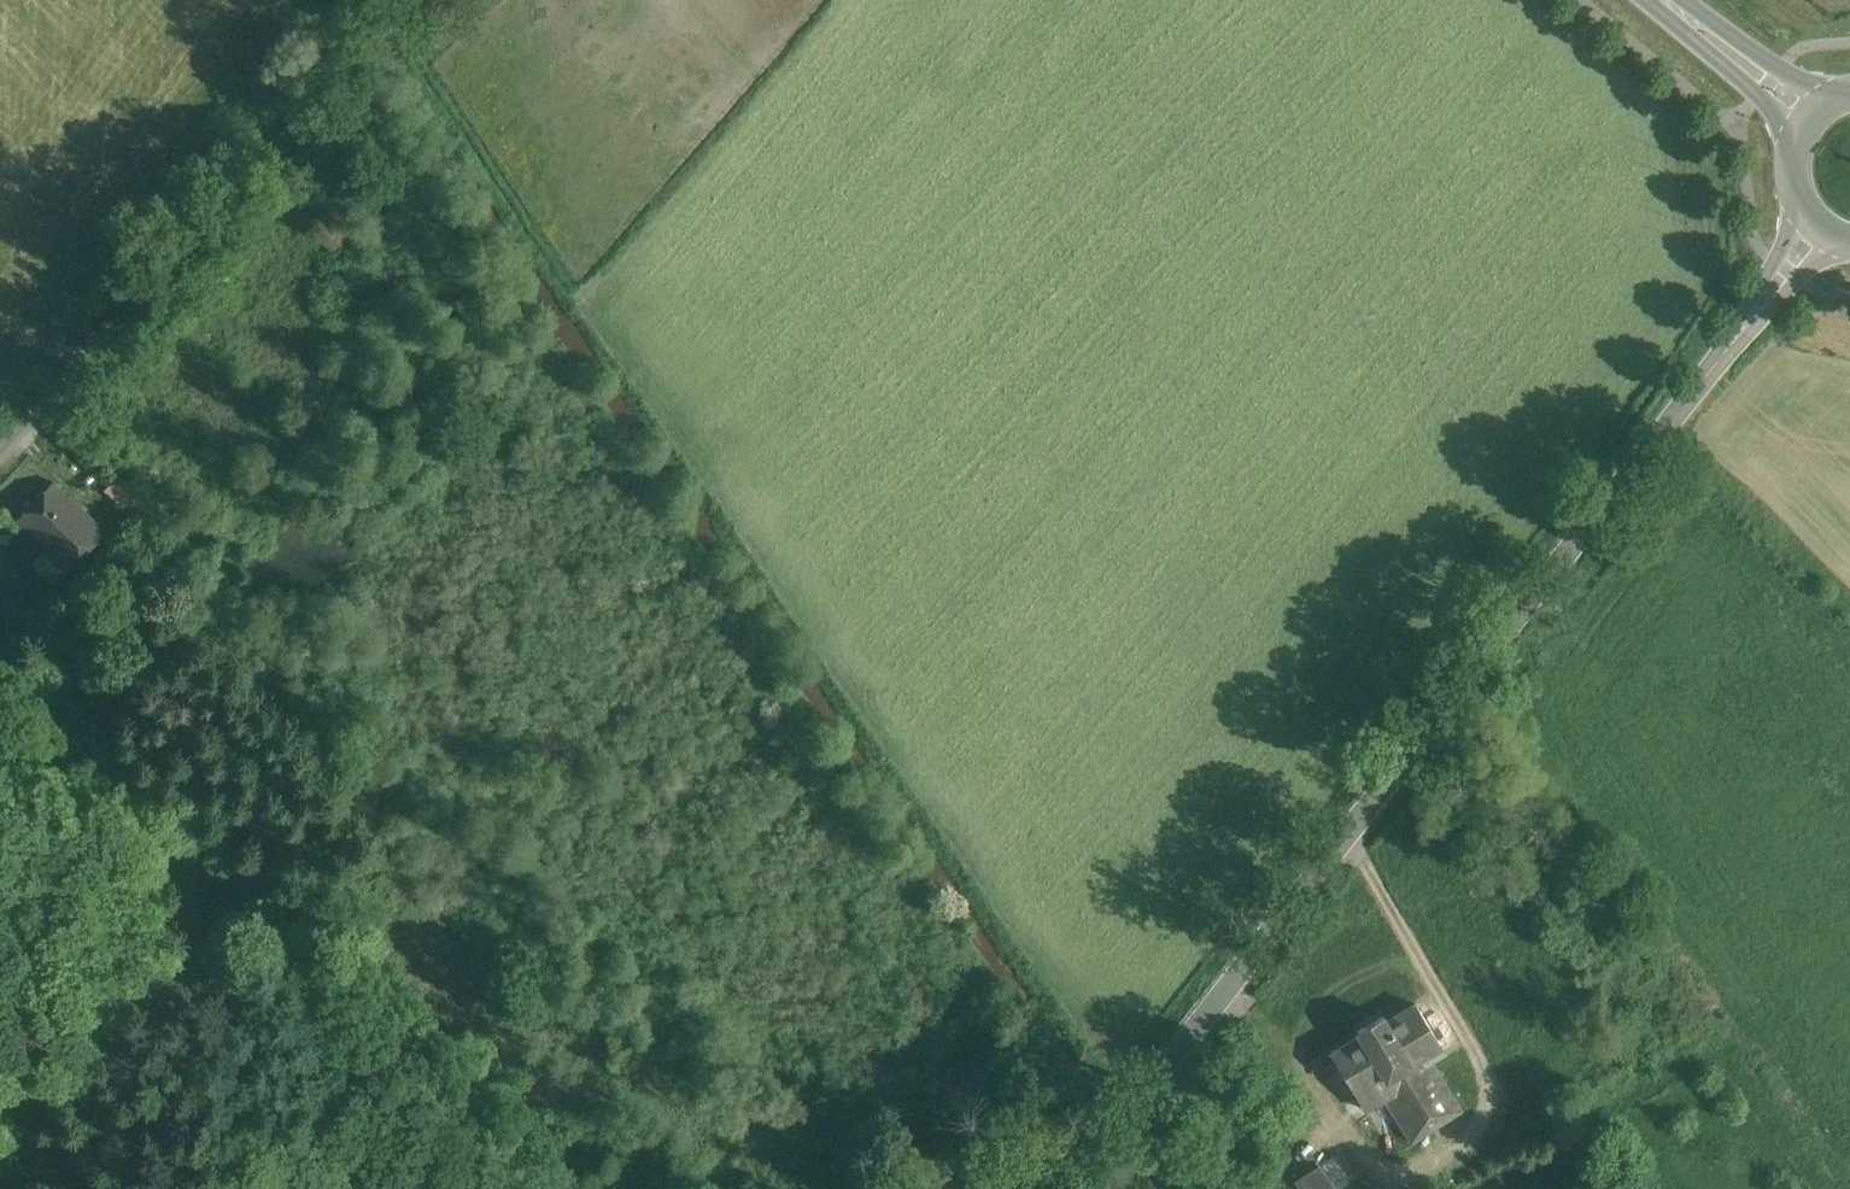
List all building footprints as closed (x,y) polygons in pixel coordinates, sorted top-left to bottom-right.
[(106,534),(53,486),(17,525),(69,574),(106,534)] [(142,517),(138,522),(155,537),(169,520),(133,491),(124,502),(142,517)] [(46,554),(31,564),(46,586),(61,575),(46,554)] [(1415,1004),(1386,1021),(1383,1016),(1357,1030),(1360,1035),(1331,1052),(1357,1096),(1358,1096),(1366,1110),(1384,1099),(1411,1142),(1462,1111),(1431,1062),(1445,1053),(1441,1047),(1442,1047),(1415,1004)] [(1332,1158),(1320,1166),(1335,1188),(1344,1188),(1350,1185),(1332,1158)] [(1318,1165),(1302,1176),(1311,1188),(1335,1188),(1320,1166),(1318,1165)]
